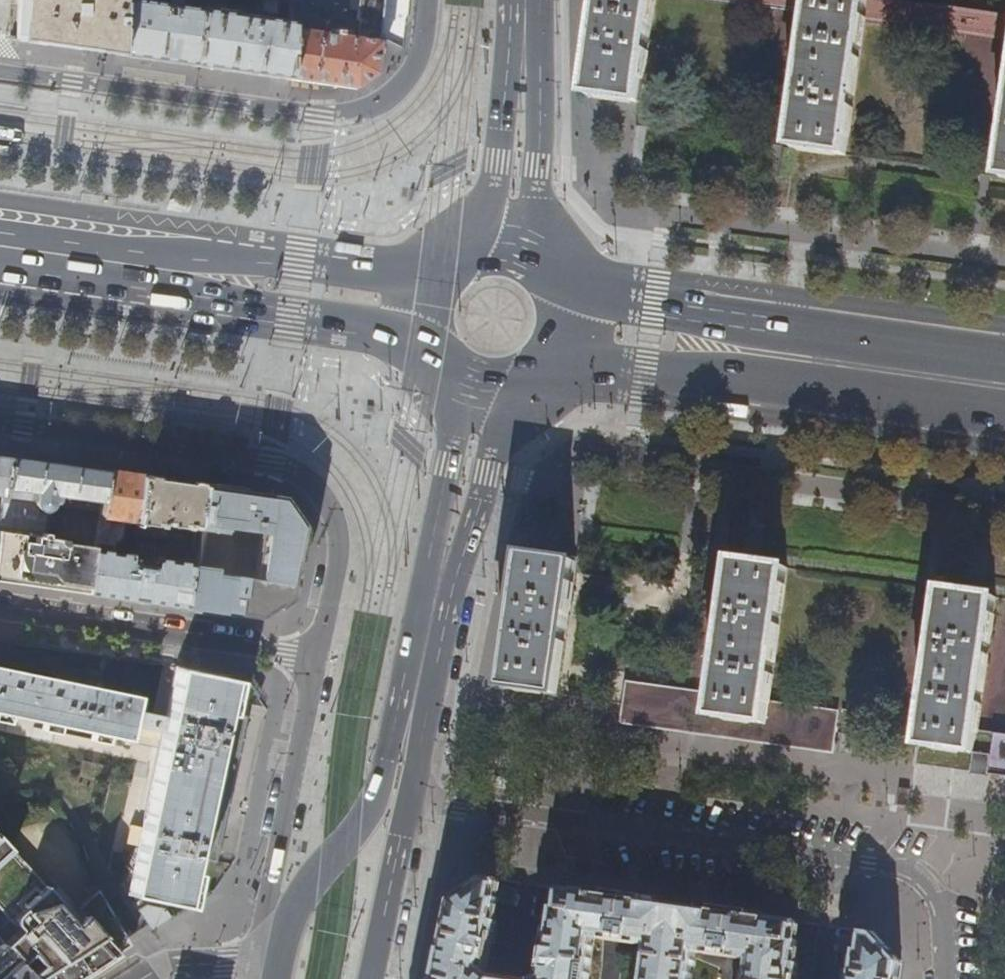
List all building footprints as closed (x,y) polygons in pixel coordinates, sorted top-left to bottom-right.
[(16,40),(83,49),(119,55),(120,0),(19,0),(16,40)] [(119,55),(153,59),(234,71),(288,78),(291,0),(120,0),(119,55)] [(382,0),(358,0),(356,18),(358,19),(357,29),(335,26),(335,32),(317,29),(318,5),(313,4),(313,0),(291,0),(288,78),(321,83),(355,88),(375,73),(381,11),(382,0)] [(639,103),(654,0),(600,0),(590,71),(587,95),(639,103)] [(776,8),(777,0),(717,0),(776,8)] [(776,8),(810,13),(812,0),(777,0),(776,8)] [(846,156),(864,21),(966,36),(969,14),(926,8),(868,0),(812,0),(810,13),(791,148),(836,154),(846,156)] [(969,14),(966,36),(1004,42),(1004,19),(969,14)] [(5,159),(8,145),(0,144),(0,158),(5,159)] [(8,457),(0,456),(0,496),(3,496),(8,457)] [(95,547),(65,543),(65,539),(39,535),(43,511),(42,510),(44,510),(50,506),(50,505),(100,512),(106,470),(55,463),(8,457),(3,496),(2,507),(0,520),(0,575),(7,576),(12,584),(54,590),(87,594),(95,547)] [(128,474),(106,470),(100,512),(95,543),(112,545),(120,538),(123,519),(132,521),(132,522),(134,523),(141,475),(128,474)] [(141,475),(134,523),(134,524),(160,527),(161,524),(172,526),(172,529),(183,531),(183,530),(187,530),(188,528),(196,529),(203,484),(174,480),(141,475)] [(295,560),(302,530),(282,500),(282,495),(267,493),(220,487),(203,484),(196,529),(222,534),(223,527),(264,533),(256,582),(212,574),(214,569),(190,565),(183,608),(190,609),(206,611),(233,615),(246,617),(258,618),(287,599),(295,560)] [(174,543),(193,545),(195,536),(175,534),(174,543)] [(111,553),(112,545),(95,543),(95,547),(87,594),(130,600),(183,608),(190,565),(192,553),(173,550),(173,548),(171,548),(169,561),(152,559),(151,563),(143,562),(143,558),(136,557),(135,561),(130,560),(131,556),(130,556),(130,554),(129,553),(126,553),(125,555),(111,553)] [(527,691),(557,695),(574,562),(522,554),(513,620),(504,687),(527,691)] [(767,724),(769,704),(788,568),(756,564),(733,560),(716,697),(713,717),(767,724)] [(1004,777),(1004,738),(978,734),(996,597),(968,593),(941,590),(917,764),(1004,777)] [(225,713),(228,698),(232,679),(176,667),(167,718),(139,712),(141,698),(0,669),(0,715),(132,742),(135,732),(154,736),(153,739),(162,741),(144,826),(134,824),(131,842),(140,844),(130,891),(183,905),(194,858),(225,713)] [(769,704),(767,724),(713,717),(716,697),(627,685),(625,704),(622,724),(831,754),(834,734),(838,714),(769,704)] [(225,713),(194,858),(217,863),(221,839),(227,814),(231,791),(242,736),(246,717),(225,713)] [(35,978),(76,978),(79,977),(71,964),(79,958),(85,964),(103,953),(126,937),(97,887),(77,906),(51,879),(45,885),(0,836),(0,941),(2,943),(35,978)] [(495,977),(488,968),(498,920),(494,919),(499,896),(496,896),(499,880),(483,877),(450,900),(446,924),(434,978),(510,978),(495,977)] [(799,964),(796,961),(798,941),(795,938),(797,921),(678,905),(559,888),(555,904),(552,904),(549,926),(546,926),(540,975),(535,978),(588,978),(593,939),(646,946),(642,978),(693,978),(696,953),(749,960),(746,978),(797,978),(799,964)] [(901,962),(874,932),(862,930),(859,947),(856,946),(852,969),(849,969),(847,978),(899,978),(901,962)] [(2,943),(0,945),(0,978),(35,978),(2,943)]
